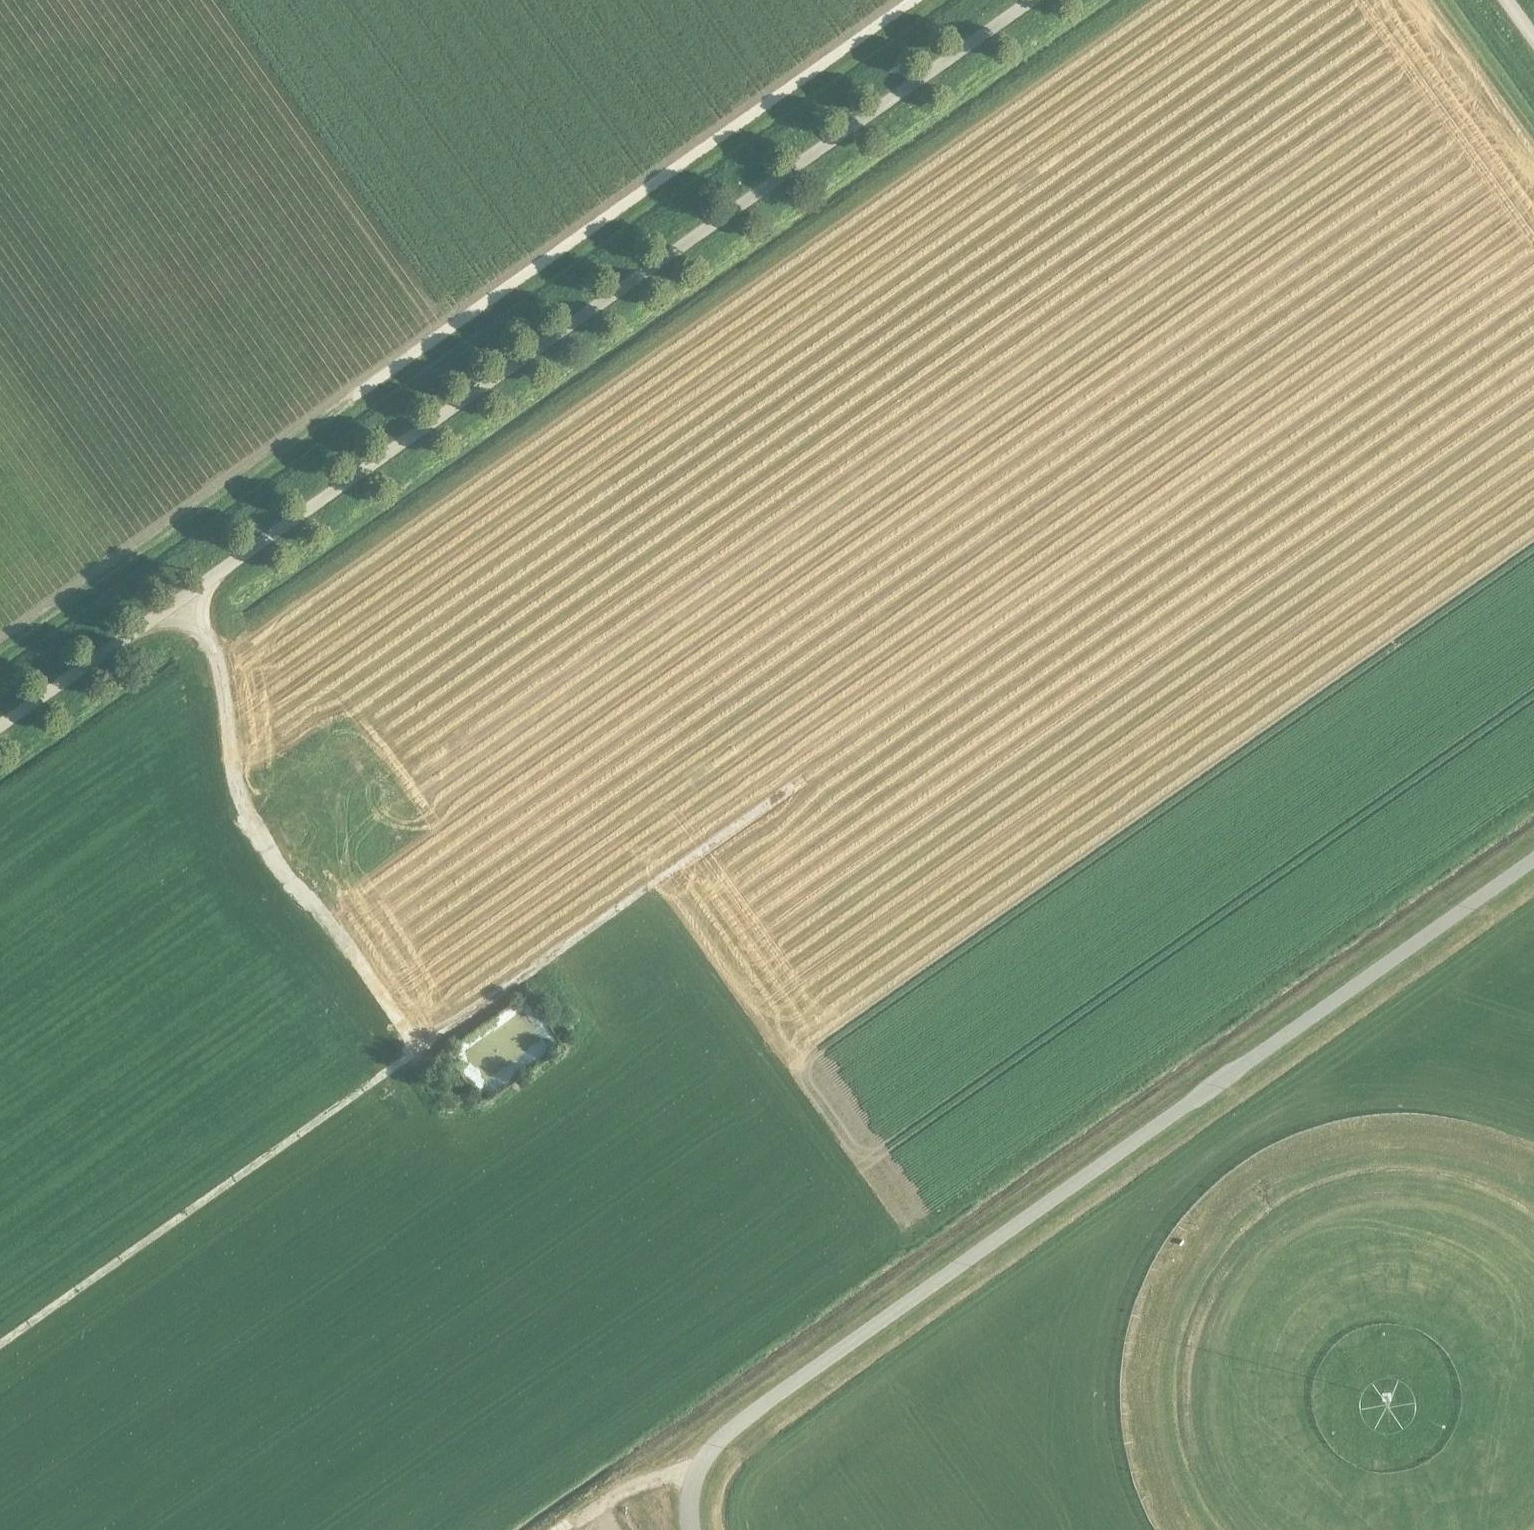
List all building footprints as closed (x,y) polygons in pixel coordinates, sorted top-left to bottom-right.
[(309,776),(319,772),(312,754),(303,758),(309,776)]
